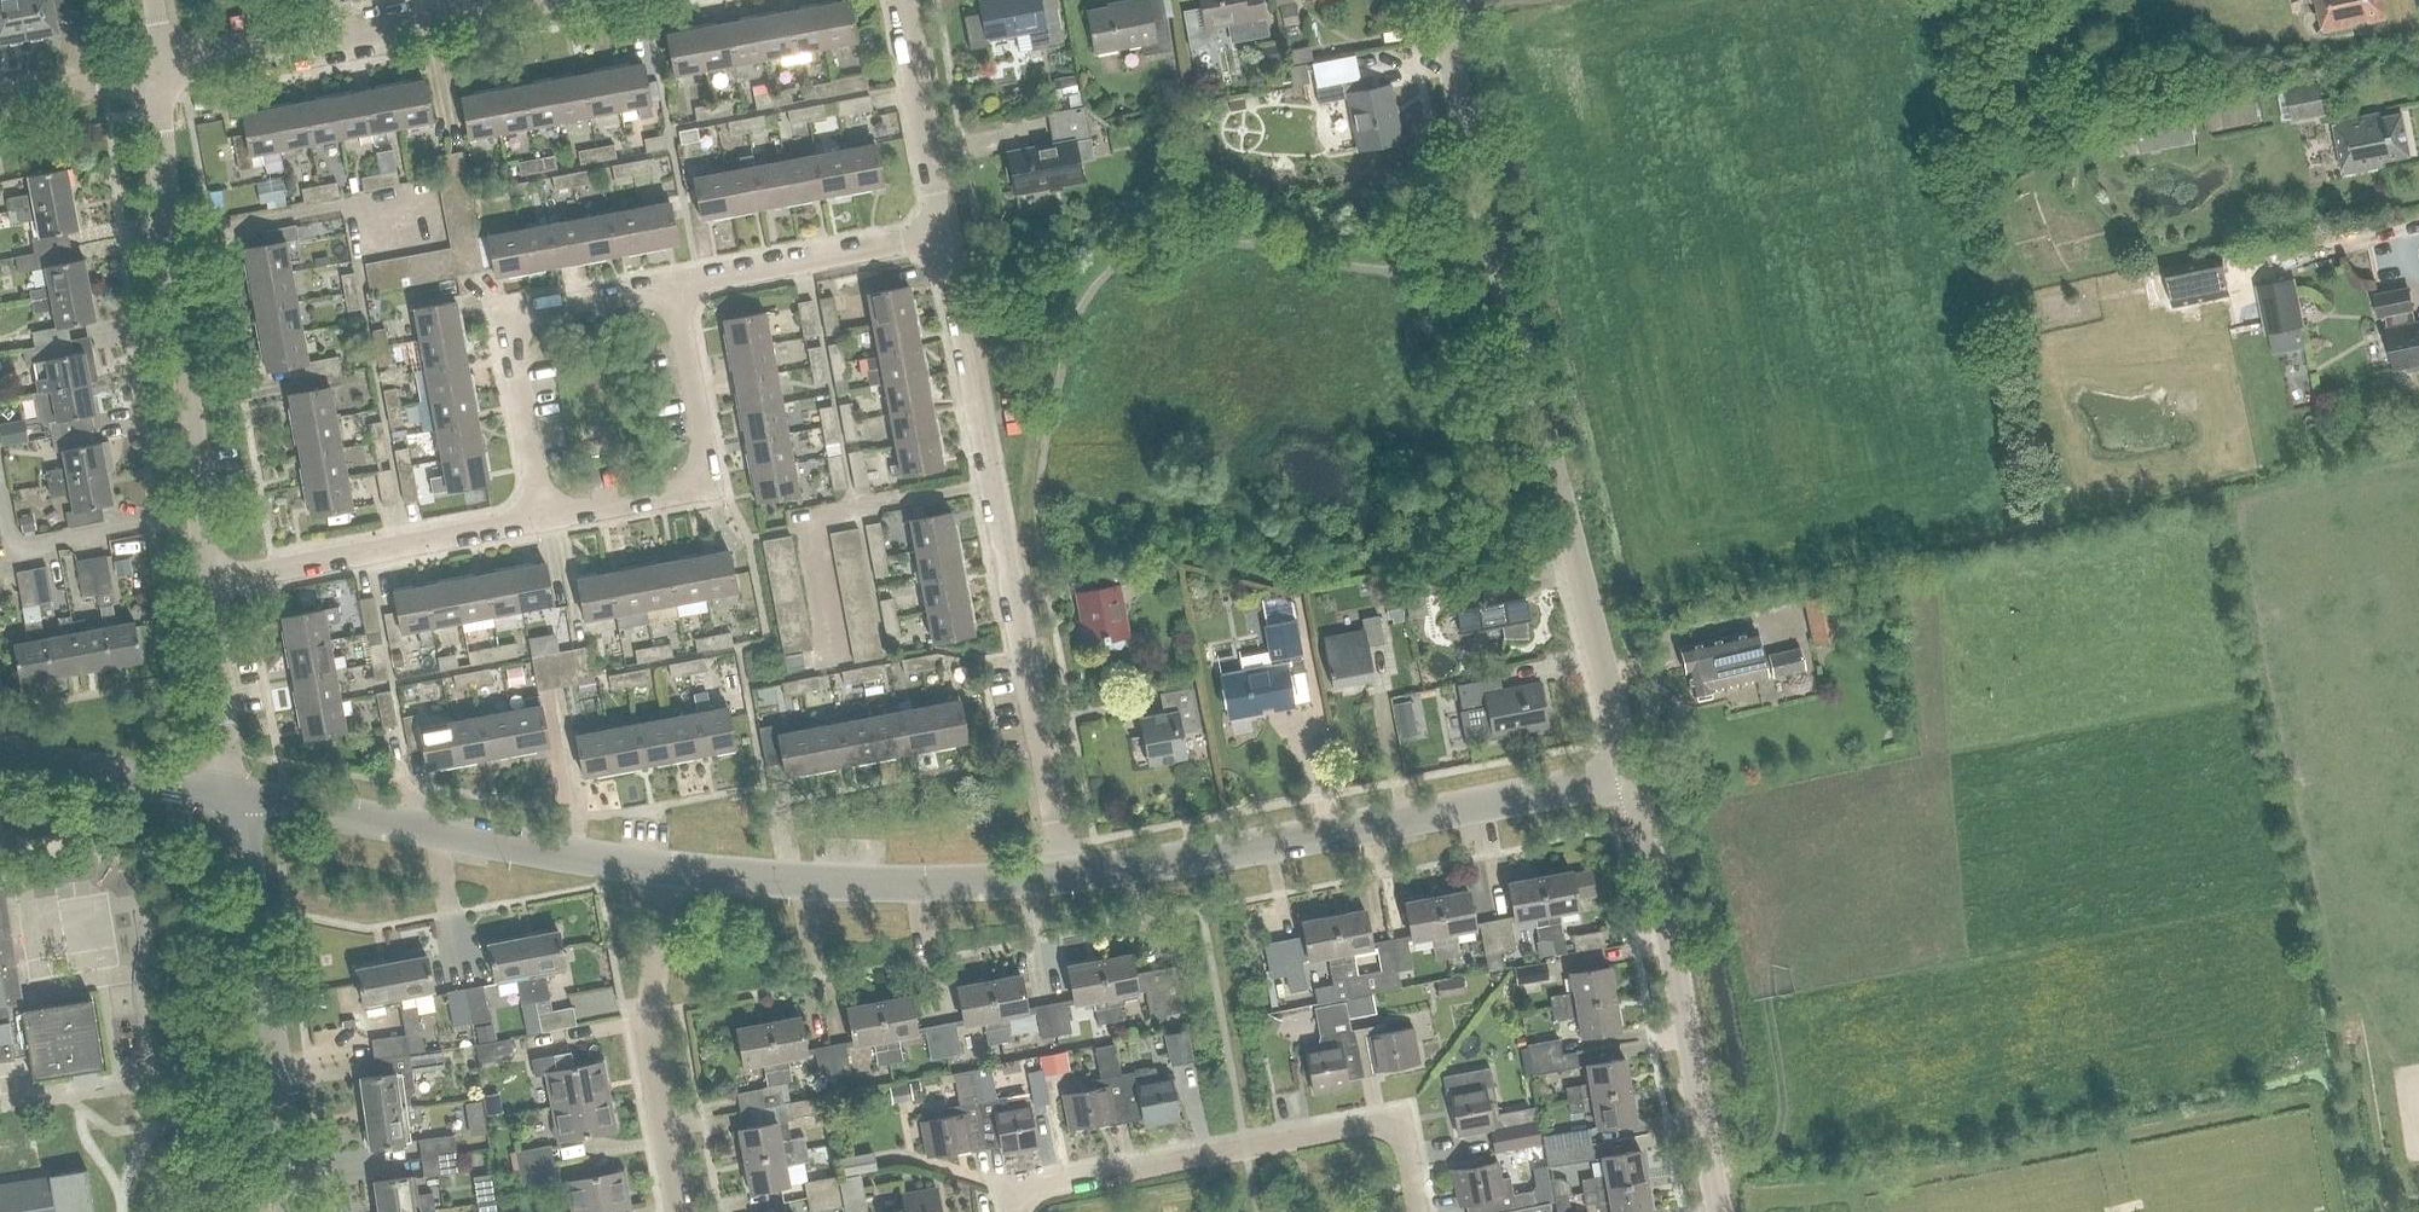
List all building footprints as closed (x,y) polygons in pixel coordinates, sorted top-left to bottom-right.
[(18,0),(0,0),(0,43),(26,38),(18,0)] [(26,38),(58,32),(53,6),(72,2),(71,0),(18,0),(26,38)] [(848,0),(818,6),(825,47),(856,41),(848,0)] [(964,17),(970,51),(990,46),(989,39),(1016,34),(1019,53),(1032,50),(1047,47),(1064,44),(1056,0),(1045,0),(1040,1),(1040,0),(984,0),(980,1),(980,0),(979,0),(982,13),(964,17)] [(1088,12),(1095,52),(1141,43),(1144,55),(1172,50),(1165,16),(1151,19),(1147,0),(1134,0),(1118,3),(1119,6),(1088,12)] [(1201,8),(1183,12),(1190,50),(1202,47),(1207,44),(1211,40),(1216,35),(1218,31),(1221,23),(1230,22),(1234,42),(1268,35),(1261,0),(1199,0),(1201,8)] [(2324,33),(2390,18),(2386,0),(2317,0),(2324,33)] [(810,50),(825,47),(818,6),(788,11),(797,62),(811,59),(810,50)] [(1298,23),(1295,6),(1280,9),(1283,25),(1298,23)] [(788,11),(758,17),(765,58),(782,55),(784,64),(797,62),(788,11)] [(765,58),(758,17),(728,23),(735,63),(738,76),(750,74),(747,61),(765,58)] [(705,69),(735,63),(728,23),(698,28),(705,69)] [(705,69),(698,28),(667,34),(675,75),(705,69)] [(1284,59),(1281,43),(1260,47),(1263,63),(1284,59)] [(1313,60),(1310,46),(1286,51),(1289,65),(1313,60)] [(620,110),(638,107),(640,119),(653,117),(651,105),(643,63),(612,69),(620,110)] [(590,116),(620,110),(612,69),(582,74),(590,116)] [(582,74),(552,80),(560,121),(590,116),(582,74)] [(840,78),(843,93),(869,88),(866,74),(840,78)] [(1079,94),(1076,75),(1058,78),(1061,98),(1079,94)] [(1319,106),(1347,100),(1356,148),(1402,140),(1392,89),(1373,93),(1369,76),(1315,87),(1319,106)] [(843,93),(840,78),(815,83),(818,98),(843,93)] [(424,80),(393,85),(401,127),(419,123),(420,132),(434,130),(424,80)] [(552,80),(522,86),(530,126),(560,121),(552,80)] [(2326,114),(2320,84),(2277,92),(2283,121),(2326,114)] [(385,129),(401,127),(393,85),(363,91),(371,132),(374,145),(388,143),(385,129)] [(522,86),(492,91),(500,132),(530,126),(522,86)] [(772,92),(775,106),(793,102),(790,89),(772,92)] [(363,91),(333,97),(341,138),(356,135),(358,144),(372,141),(370,132),(371,132),(363,91)] [(500,132),(492,91),(462,97),(470,137),(500,132)] [(757,109),(775,106),(772,92),(755,96),(757,109)] [(873,110),(870,96),(835,102),(838,116),(873,110)] [(325,140),(341,138),(333,97),(303,102),(311,143),(312,143),(314,153),(327,151),(325,140)] [(1243,98),(1228,101),(1230,112),(1245,110),(1245,108),(1243,98)] [(713,104),(715,117),(733,114),(730,100),(713,104)] [(281,149),(311,143),(303,102),(273,108),(281,149)] [(715,117),(713,104),(695,107),(698,121),(715,117)] [(824,105),(806,108),(808,121),(826,118),(824,105)] [(1087,113),(1086,107),(1049,113),(1054,145),(1009,153),(1016,193),(1082,182),(1079,163),(1095,160),(1087,113)] [(251,155),(281,149),(273,108),(243,114),(247,133),(233,136),(239,169),(253,166),(251,155)] [(791,125),(808,121),(806,108),(788,111),(791,125)] [(2142,148),(2192,139),(2187,112),(2137,122),(2142,148)] [(2385,161),(2411,156),(2403,115),(2382,119),(2381,114),(2335,123),(2344,174),(2386,166),(2385,161)] [(765,115),(747,118),(749,133),(767,129),(765,115)] [(731,136),(749,133),(747,118),(728,122),(731,136)] [(682,145),(701,142),(699,128),(680,131),(682,145)] [(646,153),(665,149),(663,136),(644,140),(646,153)] [(596,148),(599,160),(617,157),(614,144),(596,148)] [(876,144),(845,149),(853,190),(884,185),(876,144)] [(599,160),(596,148),(578,151),(581,164),(599,160)] [(823,196),(853,190),(845,149),(815,155),(823,196)] [(392,150),(376,153),(380,174),(379,175),(381,188),(399,184),(396,171),(392,150)] [(756,166),(754,166),(752,155),(739,157),(741,169),(726,172),(733,213),(763,207),(756,166)] [(793,201),(823,196),(815,155),(786,160),(793,201)] [(537,160),(539,173),(557,169),(554,156),(537,160)] [(539,173),(537,160),(519,163),(522,176),(539,173)] [(763,207),(793,201),(786,160),(756,166),(763,207)] [(648,161),(631,164),(633,177),(651,173),(648,161)] [(615,180),(633,177),(631,164),(613,167),(615,180)] [(18,210),(74,200),(69,169),(28,177),(31,193),(7,198),(10,212),(18,210)] [(589,171),(571,174),(573,187),(591,184),(589,171)] [(733,213),(726,172),(695,177),(703,218),(733,213)] [(555,190),(573,187),(571,174),(553,177),(555,190)] [(381,188),(379,175),(361,178),(364,191),(381,188)] [(281,179),(264,182),(267,203),(285,199),(281,179)] [(318,185),(321,198),(338,195),(336,182),(318,185)] [(529,183),(511,186),(513,198),(531,195),(529,183)] [(321,198),(318,185),(301,189),(304,202),(321,198)] [(444,205),(472,199),(469,185),(455,188),(441,190),(444,205)] [(495,202),(513,198),(511,186),(493,189),(495,202)] [(472,199),(444,205),(446,219),(475,214),(472,199)] [(74,200),(18,210),(20,223),(36,220),(39,238),(32,240),(35,255),(71,248),(68,233),(80,230),(74,200)] [(670,203),(639,208),(647,249),(677,244),(670,203)] [(639,208),(609,214),(616,254),(647,249),(639,208)] [(475,214),(446,219),(449,233),(477,228),(475,214)] [(609,214),(579,219),(586,260),(616,254),(609,214)] [(556,265),(586,260),(579,219),(549,224),(556,265)] [(526,270),(556,265),(549,224),(519,230),(526,270)] [(265,246),(246,249),(252,280),(294,272),(288,242),(298,240),(296,226),(263,233),(265,246)] [(477,228),(449,233),(451,247),(465,245),(480,242),(477,228)] [(495,276),(526,270),(519,230),(488,235),(495,276)] [(480,242),(465,245),(471,273),(485,271),(480,242)] [(465,245),(451,247),(457,276),(471,273),(465,245)] [(457,276),(451,247),(437,250),(442,279),(457,276)] [(30,291),(32,301),(91,290),(85,260),(73,262),(71,248),(35,255),(16,258),(18,272),(45,267),(48,285),(42,286),(42,289),(30,291)] [(423,253),(428,281),(442,279),(437,250),(423,253)] [(414,284),(428,281),(423,253),(408,255),(414,284)] [(414,284),(408,255),(394,258),(399,287),(414,284)] [(385,289),(399,287),(394,258),(380,260),(385,289)] [(2174,307),(2230,295),(2222,258),(2167,269),(2174,307)] [(385,289),(380,260),(366,263),(371,292),(385,289)] [(341,274),(345,292),(357,289),(354,271),(341,274)] [(294,272),(252,280),(257,309),(299,302),(294,276),(294,272)] [(2294,280),(2259,287),(2269,333),(2274,355),(2305,349),(2301,326),(2303,326),(2294,280)] [(872,310),(875,325),(916,317),(910,287),(860,297),(863,311),(872,310)] [(345,292),(348,310),(361,307),(357,289),(345,292)] [(91,290),(50,298),(32,301),(34,314),(52,310),(56,329),(33,333),(36,347),(71,340),(68,326),(96,321),(91,290)] [(2375,297),(2379,316),(2386,315),(2389,330),(2387,330),(2395,370),(2405,368),(2406,371),(2411,374),(2418,372),(2418,323),(2417,324),(2417,323),(2405,326),(2402,311),(2414,309),(2410,290),(2375,297)] [(820,300),(827,333),(840,330),(833,297),(820,300)] [(418,320),(421,339),(463,332),(457,301),(416,309),(418,320)] [(813,301),(799,304),(805,336),(819,334),(813,301)] [(299,302),(257,309),(263,339),(304,332),(300,309),(299,302)] [(725,321),(730,351),(772,344),(766,313),(725,321)] [(875,325),(881,355),(921,347),(916,317),(875,325)] [(378,348),(391,345),(387,327),(375,330),(378,348)] [(304,332),(263,339),(268,370),(305,363),(308,377),(342,371),(339,357),(310,362),(307,343),(304,332)] [(421,339),(427,369),(468,361),(463,332),(421,339)] [(38,394),(47,392),(91,384),(85,352),(74,354),(71,340),(36,347),(24,349),(26,362),(34,361),(39,390),(33,391),(33,393),(37,392),(38,394)] [(832,363),(845,360),(841,343),(829,345),(832,363)] [(772,344),(730,351),(736,382),(778,374),(772,344)] [(394,363),(391,345),(378,348),(382,365),(394,363)] [(809,349),(812,366),(825,364),(822,346),(809,349)] [(921,347),(881,355),(866,358),(868,370),(883,367),(886,385),(927,377),(921,347)] [(845,360),(832,363),(835,380),(849,378),(845,360)] [(427,369),(432,399),(474,391),(468,361),(427,369)] [(828,382),(825,364),(812,366),(815,384),(828,382)] [(310,391),(291,395),(296,426),(337,418),(335,407),(332,387),(344,385),(342,371),(308,377),(310,391)] [(778,374),(736,382),(742,412),(783,404),(778,374)] [(927,377),(886,385),(892,414),(933,407),(927,377)] [(50,423),(53,437),(88,430),(85,416),(96,414),(91,384),(47,392),(38,394),(41,415),(50,421),(50,422),(46,423),(47,424),(50,423)] [(387,389),(390,406),(402,404),(399,387),(387,389)] [(479,421),(474,391),(432,399),(438,428),(479,421)] [(840,406),(843,423),(856,421),(853,403),(840,406)] [(404,422),(402,404),(390,406),(392,424),(404,422)] [(747,442),(789,434),(783,404),(742,412),(747,442)] [(821,409),(824,427),(837,424),(834,407),(821,409)] [(933,407),(892,414),(882,416),(884,427),(894,425),(898,444),(938,436),(933,407)] [(337,418),(296,426),(302,455),(343,448),(342,441),(337,418)] [(369,423),(372,441),(386,438),(382,421),(369,423)] [(485,450),(479,421),(438,428),(440,441),(444,458),(485,450)] [(856,421),(843,423),(846,441),(860,438),(856,421)] [(0,427),(0,434),(2,446),(19,443),(15,424),(0,427)] [(837,424),(824,427),(827,444),(840,442),(837,424)] [(46,469),(49,485),(107,474),(105,462),(112,460),(109,441),(96,443),(93,429),(88,430),(53,437),(55,450),(62,448),(65,466),(46,469)] [(753,472),(795,464),(789,434),(747,442),(753,472)] [(901,460),(890,462),(893,477),(944,467),(938,436),(898,444),(901,460)] [(389,456),(386,438),(372,441),(376,458),(389,456)] [(397,449),(402,475),(416,473),(415,465),(412,465),(409,447),(397,449)] [(343,448),(302,455),(307,485),(348,478),(348,474),(343,448)] [(491,481),(485,450),(444,458),(449,489),(491,481)] [(862,451),(848,453),(856,487),(869,484),(862,451)] [(835,491),(849,488),(842,454),(828,457),(835,491)] [(795,464),(753,472),(759,502),(800,495),(795,464)] [(382,488),(395,485),(391,468),(378,471),(382,488)] [(420,498),(416,473),(402,475),(406,501),(420,498)] [(65,512),(68,528),(103,521),(101,506),(112,504),(107,474),(49,485),(51,496),(69,493),(72,511),(65,512)] [(348,478),(307,485),(313,516),(354,508),(348,478)] [(398,502),(395,485),(382,488),(385,505),(398,502)] [(912,520),(917,550),(958,543),(952,512),(912,520)] [(36,530),(33,515),(19,517),(23,532),(36,530)] [(873,559),(887,556),(880,522),(866,525),(873,559)] [(862,543),(860,529),(832,534),(835,548),(862,543)] [(765,542),(767,556),(795,550),(793,536),(765,542)] [(862,543),(835,548),(837,562),(865,557),(862,543)] [(958,543),(917,550),(923,580),(964,573),(958,543)] [(770,570),(798,565),(795,550),(767,556),(770,570)] [(728,552),(698,558),(705,598),(736,593),(728,552)] [(106,556),(92,558),(98,594),(112,592),(106,556)] [(887,556),(873,559),(877,577),(890,574),(887,556)] [(865,557),(837,562),(840,577),(868,572),(865,557)] [(98,594),(92,558),(77,561),(83,597),(98,594)] [(133,573),(130,558),(113,561),(116,576),(133,573)] [(676,604),(705,598),(698,558),(668,563),(676,604)] [(1462,633),(1485,629),(1504,625),(1505,625),(1504,638),(1503,638),(1503,639),(1529,639),(1529,638),(1526,638),(1526,621),(1527,621),(1524,604),(1520,605),(1518,591),(1522,590),(1516,561),(1515,561),(1516,565),(1465,574),(1465,576),(1467,575),(1469,582),(1461,584),(1453,585),(1462,633)] [(646,609),(676,604),(668,563),(639,569),(646,609)] [(546,564),(515,569),(523,612),(554,606),(546,564)] [(798,565),(770,570),(773,584),(801,579),(798,565)] [(32,569),(39,606),(52,603),(45,567),(32,569)] [(1099,589),(1081,592),(1091,644),(1108,641),(1109,645),(1116,649),(1124,648),(1128,641),(1127,637),(1131,637),(1122,587),(1135,584),(1133,568),(1096,574),(1099,589)] [(39,606),(32,569),(17,572),(24,609),(39,606)] [(515,569),(485,575),(493,617),(523,612),(515,569)] [(639,569),(609,574),(616,614),(619,628),(649,623),(646,609),(639,569)] [(1419,573),(1401,577),(1405,598),(1424,595),(1438,592),(1434,570),(1419,573)] [(843,591),(870,586),(868,572),(840,577),(843,591)] [(964,573),(923,580),(929,610),(969,603),(964,573)] [(586,620),(602,617),(603,625),(616,623),(614,615),(616,614),(609,574),(579,580),(586,620)] [(493,617),(485,575),(455,580),(463,623),(465,632),(495,627),(493,617)] [(801,579),(773,584),(775,598),(803,593),(801,579)] [(455,580),(425,586),(433,628),(463,623),(455,580)] [(436,646),(433,628),(425,586),(394,591),(398,612),(384,614),(391,648),(405,646),(402,634),(420,630),(423,648),(436,646)] [(870,586),(843,591),(845,605),(873,600),(870,586)] [(803,593),(775,598),(778,613),(806,607),(803,593)] [(379,631),(372,597),(358,600),(365,634),(379,631)] [(885,619),(898,617),(895,599),(882,602),(885,619)] [(873,600),(845,605),(848,619),(875,614),(873,600)] [(1405,621),(1401,601),(1385,604),(1388,618),(1392,618),(1392,623),(1405,621)] [(100,605),(105,627),(112,667),(142,661),(134,622),(117,625),(112,603),(100,605)] [(969,603),(929,610),(935,641),(975,633),(969,603)] [(781,627),(809,622),(806,607),(778,613),(781,627)] [(282,617),(287,648),(329,641),(325,623),(338,621),(335,608),(282,617)] [(851,634),(878,629),(875,614),(848,619),(851,634)] [(61,636),(44,639),(51,678),(81,672),(72,622),(71,617),(58,620),(61,636)] [(898,617),(885,619),(889,637),(902,635),(898,617)] [(1841,640),(1837,617),(1809,622),(1814,646),(1841,640)] [(1366,633),(1327,640),(1336,690),(1376,682),(1370,649),(1387,646),(1381,618),(1363,622),(1366,633)] [(81,672),(112,667),(105,627),(88,630),(86,619),(72,622),(81,672)] [(13,644),(20,684),(51,678),(44,639),(40,620),(25,623),(28,641),(13,644)] [(1274,665),(1224,674),(1232,719),(1295,708),(1290,675),(1305,673),(1296,621),(1267,626),(1274,665)] [(809,622),(781,627),(783,641),(811,636),(809,622)] [(878,629),(851,634),(853,648),(881,643),(878,629)] [(1762,656),(1756,630),(1682,648),(1693,695),(1697,694),(1698,698),(1704,699),(1711,695),(1710,691),(1767,678),(1766,673),(1772,671),(1773,676),(1805,668),(1800,647),(1762,656)] [(730,633),(712,636),(715,649),(733,646),(730,633)] [(715,649),(712,636),(694,639),(697,653),(715,649)] [(814,650),(811,636),(783,641),(786,655),(803,652),(814,650)] [(287,648),(293,678),(334,670),(346,668),(344,657),(332,659),(329,641),(287,648)] [(367,645),(371,663),(384,661),(380,643),(367,645)] [(652,647),(655,660),(673,657),(670,643),(652,647)] [(881,643),(853,648),(856,662),(883,657),(881,643)] [(517,644),(499,647),(501,661),(519,658),(517,644)] [(483,664),(501,661),(499,647),(481,650),(483,664)] [(655,660),(652,647),(635,650),(637,664),(655,660)] [(587,648),(574,651),(581,685),(594,682),(587,648)] [(574,651),(560,653),(567,688),(581,685),(574,651)] [(805,668),(803,652),(786,655),(788,671),(805,668)] [(402,653),(392,654),(394,667),(405,665),(402,653)] [(560,653),(547,656),(553,690),(567,688),(560,653)] [(921,656),(923,669),(941,666),(939,653),(921,656)] [(440,671),(458,669),(456,656),(438,659),(440,671)] [(547,656),(533,659),(540,693),(553,690),(547,656)] [(905,672),(923,669),(921,656),(903,660),(905,672)] [(704,659),(687,662),(689,675),(707,671),(704,659)] [(384,661),(371,663),(374,681),(387,679),(384,661)] [(672,678),(689,675),(687,662),(669,666),(672,678)] [(880,664),(862,667),(864,680),(882,677),(880,664)] [(521,667),(507,670),(510,686),(525,683),(521,667)] [(862,667),(843,670),(846,683),(864,680),(862,667)] [(334,670),(293,678),(299,708),(340,700),(334,670)] [(490,670),(471,673),(474,686),(492,683),(490,670)] [(627,673),(629,686),(647,683),(645,670),(627,673)] [(455,689),(474,686),(471,673),(453,676),(455,689)] [(629,686),(627,673),(609,677),(612,690),(629,686)] [(819,675),(802,678),(804,691),(822,688),(819,675)] [(1538,684),(1513,689),(1502,691),(1500,677),(1462,684),(1457,685),(1462,711),(1460,711),(1460,713),(1463,713),(1468,742),(1466,743),(1466,745),(1523,734),(1522,727),(1545,722),(1545,721),(1542,722),(1540,708),(1543,708),(1542,706),(1544,705),(1547,705),(1543,686),(1541,686),(1539,687),(1538,684)] [(787,695),(804,691),(802,678),(784,682),(787,695)] [(1185,732),(1198,729),(1190,688),(1168,692),(1171,712),(1142,718),(1145,737),(1149,736),(1155,764),(1190,758),(1185,732)] [(390,691),(376,693),(382,726),(396,724),(390,691)] [(707,692),(693,695),(697,713),(704,755),(735,749),(727,708),(710,711),(707,692)] [(526,709),(510,712),(517,752),(548,747),(540,706),(538,695),(524,698),(526,709)] [(930,705),(938,748),(969,742),(960,699),(930,705)] [(340,700),(299,708),(304,739),(346,731),(340,700)] [(899,704),(908,753),(938,748),(930,705),(912,709),(910,700),(898,703),(899,704)] [(1398,716),(1412,713),(1410,701),(1395,704),(1398,716)] [(908,753),(899,704),(886,706),(888,714),(870,717),(879,759),(908,753)] [(510,712),(480,717),(488,758),(517,752),(510,712)] [(824,714),(826,726),(811,729),(819,771),(849,765),(841,723),(839,724),(836,712),(824,714)] [(675,761),(704,755),(697,713),(667,719),(675,761)] [(418,715),(404,718),(410,751),(423,748),(427,769),(458,763),(450,723),(420,729),(418,715)] [(480,717),(450,723),(458,763),(488,758),(480,717)] [(841,723),(849,765),(879,759),(870,717),(841,723)] [(645,766),(675,761),(667,719),(637,724),(645,766)] [(819,771),(811,729),(794,733),(792,723),(761,729),(769,767),(786,764),(789,777),(819,771)] [(615,772),(645,766),(637,724),(607,730),(615,772)] [(615,772),(607,730),(577,736),(585,777),(615,772)] [(1574,871),(1543,877),(1554,939),(1557,956),(1569,953),(1561,914),(1581,910),(1579,899),(1599,895),(1594,871),(1574,875),(1574,871)] [(1554,939),(1543,877),(1512,883),(1519,921),(1537,918),(1541,941),(1554,939)] [(15,1060),(14,1057),(29,1054),(33,1079),(103,1068),(92,998),(23,1010),(22,1002),(23,1001),(5,884),(0,885),(0,1062),(15,1060)] [(1470,890),(1439,896),(1450,958),(1462,956),(1458,932),(1477,929),(1470,890)] [(1450,958),(1439,896),(1407,902),(1414,941),(1434,937),(1438,960),(1450,958)] [(1335,916),(1346,978),(1360,975),(1355,952),(1374,948),(1367,909),(1335,916)] [(1346,978),(1335,916),(1304,921),(1307,937),(1296,939),(1300,956),(1285,959),(1291,990),(1306,987),(1301,962),(1331,956),(1336,980),(1346,978)] [(1513,917),(1497,919),(1503,952),(1519,949),(1513,917)] [(1503,952),(1497,919),(1481,922),(1487,955),(1503,952)] [(558,932),(524,938),(535,1003),(551,1000),(546,975),(564,972),(564,968),(565,968),(558,932)] [(1577,953),(1607,947),(1604,932),(1574,937),(1577,953)] [(1408,937),(1393,940),(1399,971),(1413,968),(1408,937)] [(535,1003),(524,938),(488,945),(495,980),(496,980),(497,985),(517,981),(522,1005),(535,1003)] [(1399,971),(1393,940),(1377,943),(1382,971),(1383,974),(1399,971)] [(1133,954),(1101,960),(1112,1022),(1125,1019),(1123,1006),(1125,1005),(1126,1001),(1139,998),(1138,992),(1147,991),(1153,1022),(1172,1019),(1163,973),(1137,978),(1133,954)] [(406,1035),(410,1053),(423,1051),(413,1000),(432,997),(432,992),(433,992),(427,956),(393,962),(400,1003),(406,1035)] [(1100,1024),(1112,1022),(1101,960),(1070,966),(1077,1004),(1096,1000),(1100,1024)] [(366,1009),(400,1003),(393,962),(357,969),(363,1004),(365,1004),(366,1009)] [(1518,984),(1549,979),(1547,963),(1516,968),(1518,984)] [(1554,1010),(1616,999),(1612,968),(1572,974),(1575,993),(1552,996),(1554,1010)] [(1383,974),(1382,971),(1360,975),(1346,978),(1350,997),(1402,987),(1399,971),(1383,974)] [(1023,974),(990,981),(1001,1042),(1014,1040),(1010,1017),(1031,1013),(1023,974)] [(1335,988),(1318,991),(1320,1003),(1350,997),(1346,978),(1336,980),(1333,980),(1335,988)] [(1442,996),(1466,993),(1464,980),(1441,984),(1442,996)] [(1001,1042),(990,981),(958,987),(966,1025),(985,1022),(989,1045),(1001,1042)] [(465,988),(472,1023),(489,1020),(482,985),(465,988)] [(454,1027),(472,1023),(465,988),(447,992),(454,1027)] [(912,995),(879,1002),(891,1063),(904,1060),(899,1037),(919,1033),(912,995)] [(1621,1031),(1616,999),(1554,1010),(1556,1022),(1580,1018),(1583,1037),(1621,1031)] [(1067,1001),(1051,1003),(1057,1036),(1072,1033),(1067,1001)] [(891,1063),(879,1002),(849,1008),(856,1045),(875,1042),(880,1065),(891,1063)] [(537,1014),(535,1003),(522,1005),(527,1033),(540,1031),(537,1014)] [(1036,1006),(1042,1038),(1057,1036),(1051,1003),(1036,1006)] [(541,1032),(576,1026),(573,1008),(538,1014),(541,1032)] [(1282,1020),(1265,1012),(1258,1028),(1275,1035),(1282,1020)] [(802,1017),(769,1023),(781,1084),(793,1082),(789,1058),(809,1054),(802,1017)] [(356,1019),(342,1021),(342,1028),(356,1027),(356,1019)] [(956,1020),(941,1023),(947,1056),(962,1053),(956,1020)] [(497,1039),(494,1023),(474,1027),(477,1043),(497,1039)] [(781,1084),(769,1023),(740,1028),(747,1066),(764,1063),(768,1087),(781,1084)] [(947,1056),(941,1023),(926,1026),(932,1059),(947,1056)] [(1386,1025),(1354,1030),(1362,1078),(1378,1075),(1377,1070),(1421,1063),(1415,1029),(1387,1034),(1386,1025)] [(1323,1046),(1307,1049),(1315,1093),(1349,1087),(1347,1080),(1362,1078),(1354,1030),(1321,1036),(1323,1046)] [(1194,1059),(1188,1031),(1168,1035),(1173,1063),(1194,1059)] [(410,1053),(406,1035),(372,1040),(375,1058),(406,1054),(410,1053)] [(1528,1044),(1531,1060),(1562,1054),(1559,1039),(1528,1044)] [(481,1063),(515,1057),(512,1040),(478,1046),(481,1063)] [(846,1041),(831,1044),(837,1077),(852,1074),(846,1041)] [(1096,1047),(1102,1077),(1090,1080),(1092,1090),(1064,1095),(1071,1129),(1114,1121),(1114,1124),(1130,1121),(1122,1074),(1116,1043),(1096,1047)] [(822,1079),(837,1077),(831,1044),(816,1047),(822,1079)] [(360,1078),(365,1113),(405,1108),(405,1106),(404,1097),(410,1096),(415,1092),(412,1072),(444,1068),(441,1049),(423,1051),(410,1053),(406,1054),(408,1071),(360,1078)] [(552,1106),(609,1095),(604,1063),(575,1068),(572,1051),(533,1058),(536,1076),(546,1074),(552,1106)] [(1562,1054),(1531,1060),(1534,1075),(1582,1066),(1579,1051),(1562,1054)] [(1070,1071),(1066,1052),(1040,1056),(1042,1070),(1043,1076),(1070,1071)] [(1568,1089),(1570,1102),(1632,1092),(1626,1060),(1588,1066),(1591,1085),(1568,1089)] [(1002,1153),(1037,1146),(1028,1102),(1027,1102),(1025,1093),(997,1099),(990,1066),(972,1069),(979,1102),(988,1149),(1001,1146),(1002,1153)] [(1122,1074),(1130,1121),(1144,1118),(1145,1125),(1179,1119),(1171,1074),(1158,1077),(1156,1067),(1122,1074)] [(1490,1068),(1443,1077),(1446,1094),(1451,1093),(1459,1136),(1492,1130),(1501,1128),(1499,1114),(1496,1101),(1490,1068)] [(988,1149),(979,1102),(972,1069),(953,1073),(960,1106),(947,1109),(949,1118),(922,1124),(929,1157),(972,1148),(973,1152),(988,1149)] [(1042,1070),(1028,1073),(1030,1087),(1045,1084),(1043,1076),(1042,1070)] [(914,1100),(911,1083),(889,1087),(892,1104),(914,1100)] [(742,1112),(784,1104),(782,1092),(764,1095),(763,1089),(739,1094),(742,1112)] [(1637,1123),(1632,1092),(1570,1102),(1573,1114),(1595,1110),(1598,1130),(1637,1123)] [(609,1095),(552,1106),(558,1140),(616,1130),(609,1095)] [(793,1118),(825,1112),(822,1097),(790,1103),(793,1118)] [(484,1101),(455,1103),(456,1135),(485,1134),(484,1101)] [(422,1121),(419,1104),(405,1106),(405,1108),(365,1113),(370,1148),(405,1144),(405,1142),(410,1141),(407,1123),(422,1121)] [(741,1130),(747,1161),(807,1151),(805,1137),(791,1140),(787,1121),(741,1130)] [(1501,1128),(1492,1130),(1496,1152),(1541,1144),(1537,1121),(1501,1128)] [(1544,1136),(1547,1151),(1592,1143),(1589,1128),(1544,1136)] [(458,1171),(453,1135),(419,1139),(424,1175),(458,1171)] [(1594,1158),(1592,1143),(1547,1151),(1549,1165),(1594,1158)] [(516,1152),(519,1169),(553,1163),(550,1146),(516,1152)] [(807,1151),(747,1161),(753,1193),(790,1185),(787,1166),(810,1162),(807,1151)] [(1583,1181),(1585,1194),(1647,1183),(1641,1151),(1603,1158),(1606,1177),(1583,1181)] [(557,1182),(553,1163),(519,1169),(523,1188),(557,1182)] [(1516,1195),(1512,1177),(1503,1179),(1500,1164),(1455,1172),(1462,1205),(1467,1204),(1469,1211),(1511,1211),(1518,1211),(1536,1208),(1536,1205),(1552,1202),(1549,1189),(1516,1195)] [(87,1169),(49,1175),(49,1178),(0,1186),(0,1211),(94,1211),(87,1169)] [(629,1206),(622,1170),(565,1181),(571,1211),(598,1211),(629,1206)] [(864,1175),(842,1179),(844,1193),(866,1189),(864,1175)] [(494,1176),(477,1178),(480,1211),(498,1211),(494,1176)] [(805,1183),(808,1198),(840,1192),(837,1176),(805,1183)] [(379,1211),(416,1211),(419,1211),(434,1209),(432,1194),(417,1196),(415,1178),(411,1179),(410,1177),(374,1182),(379,1211)] [(1602,1211),(1652,1211),(1647,1183),(1585,1194),(1587,1206),(1601,1204),(1602,1211)] [(936,1189),(903,1195),(906,1211),(903,1211),(941,1211),(936,1189)] [(808,1198),(810,1211),(813,1211),(843,1207),(840,1192),(808,1198)]
